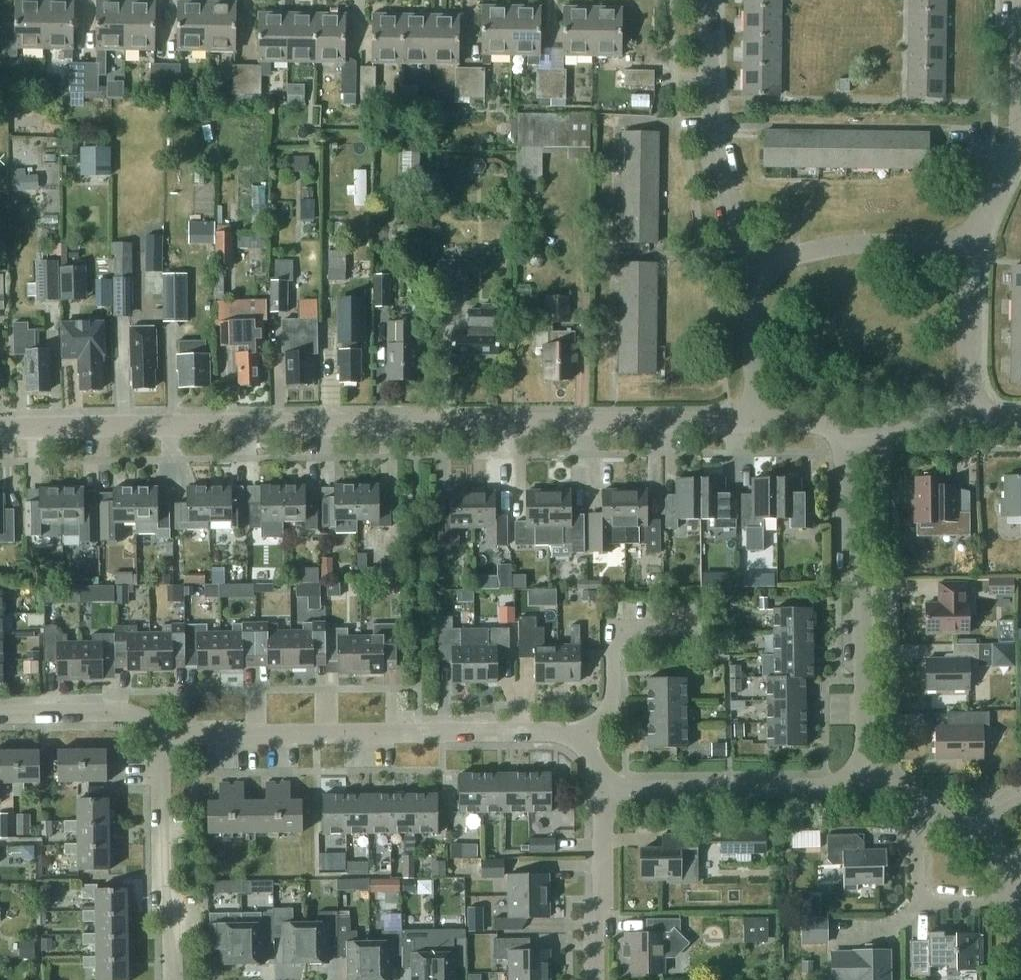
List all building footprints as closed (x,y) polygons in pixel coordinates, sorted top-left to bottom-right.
[(45,49),(46,1),(17,0),(16,23),(4,23),(3,57),(18,57),(18,48),(45,49)] [(912,9),(947,10),(947,0),(912,0),(912,9)] [(45,49),(66,49),(66,59),(74,59),(74,49),(75,1),(46,1),(45,49)] [(127,50),(128,2),(99,1),(98,50),(99,64),(85,63),(84,93),(100,93),(100,76),(107,76),(107,50),(127,50)] [(156,2),(128,2),(127,50),(156,50),(156,2)] [(208,51),(208,3),(180,3),(179,51),(208,51)] [(237,3),(208,3),(208,51),(236,52),(237,3)] [(491,55),(511,55),(512,7),(484,7),(483,55),(483,65),(491,65),(491,55)] [(541,8),(512,7),(511,55),(528,56),(528,65),(540,65),(541,8)] [(780,8),(745,7),(745,36),(780,37),(780,8)] [(565,57),(593,57),(594,9),(565,8),(565,57)] [(623,9),(594,9),(593,57),(622,58),(623,9)] [(947,10),(912,9),(911,38),(947,39),(947,10)] [(261,66),(248,65),(248,95),(262,95),(262,77),(271,77),(272,63),(289,63),(290,15),(261,14),(261,66)] [(289,63),(318,63),(318,15),(290,15),(289,63)] [(347,15),(318,15),(318,63),(346,64),(347,15)] [(402,65),(403,16),(374,15),(374,64),(402,65)] [(402,65),(430,65),(431,16),(403,16),(402,65)] [(459,17),(431,16),(430,65),(458,65),(459,17)] [(780,37),(745,36),(745,65),(780,66),(780,37)] [(947,39),(911,38),(910,67),(946,67),(947,39)] [(84,93),(85,63),(71,63),(71,93),(84,93)] [(166,94),(167,65),(153,65),(152,94),(166,94)] [(167,65),(166,94),(181,94),(181,65),(167,65)] [(248,95),(248,65),(234,65),(233,95),(248,95)] [(780,66),(745,65),(744,95),(780,95),(780,66)] [(357,94),(358,68),(343,67),(343,94),(357,94)] [(375,94),(376,68),(362,67),(361,94),(375,94)] [(946,67),(910,67),(910,96),(945,97),(946,67)] [(470,98),(470,69),(456,69),(456,98),(470,98)] [(470,69),(470,98),(486,98),(486,70),(470,69)] [(551,99),(552,70),(538,70),(538,99),(551,99)] [(567,71),(552,70),(551,99),(567,100),(567,71)] [(627,71),(627,86),(655,86),(656,72),(627,71)] [(850,91),(851,80),(840,79),(839,91),(850,91)] [(305,96),(305,86),(290,86),(289,96),(305,96)] [(418,98),(419,87),(401,87),(401,97),(418,98)] [(650,107),(650,95),(632,94),(631,107),(650,107)] [(7,109),(20,110),(21,97),(9,96),(7,109)] [(592,111),(603,112),(604,105),(599,101),(593,100),(592,111)] [(568,159),(591,159),(590,112),(568,112),(567,153),(568,159)] [(518,113),(517,180),(543,180),(543,113),(518,113)] [(766,167),(793,167),(793,131),(766,130),(766,167)] [(793,167),(820,167),(820,131),(793,131),(793,167)] [(820,167),(847,167),(847,131),(820,131),(820,167)] [(847,167),(874,168),(874,132),(847,131),(847,167)] [(901,132),(874,132),(874,168),(900,168),(901,132)] [(928,132),(901,132),(900,168),(928,168),(928,132)] [(624,161),(660,161),(660,133),(624,133),(624,161)] [(78,139),(62,139),(61,156),(66,156),(78,156),(78,139)] [(111,148),(81,148),(82,177),(112,176),(111,148)] [(487,166),(482,159),(474,159),(470,166),(474,173),(482,173),(487,166)] [(660,161),(624,161),(623,188),(659,188),(660,161)] [(24,190),(23,176),(15,177),(15,190),(24,190)] [(301,199),(301,209),(316,209),(317,199),(313,199),(313,188),(304,187),(304,199),(301,199)] [(659,188),(623,188),(623,214),(659,215),(659,188)] [(659,215),(623,214),(622,241),(658,242),(659,215)] [(207,222),(207,244),(215,244),(215,234),(215,222),(207,222)] [(229,266),(229,234),(215,234),(215,244),(215,266),(229,266)] [(146,235),(146,254),(163,255),(163,235),(146,235)] [(239,236),(239,249),(250,249),(250,236),(239,236)] [(133,313),(133,278),(134,243),(115,243),(115,313),(133,313)] [(345,279),(345,251),(329,251),(329,279),(345,279)] [(60,301),(59,260),(35,261),(36,301),(60,301)] [(294,260),(275,260),(274,281),(271,281),(270,313),(289,313),(289,282),(293,282),(294,260)] [(621,264),(620,292),(657,292),(657,265),(621,264)] [(1012,296),(1020,296),(1020,267),(1013,267),(1012,296)] [(85,268),(61,269),(61,300),(79,300),(79,282),(85,282),(85,268)] [(387,307),(387,274),(374,274),(375,307),(387,307)] [(453,304),(453,280),(438,280),(438,304),(453,304)] [(164,290),(164,321),(188,321),(188,290),(164,290)] [(657,292),(620,292),(620,319),(656,319),(657,292)] [(1012,296),(1012,325),(1020,325),(1020,296),(1012,296)] [(567,322),(568,298),(548,298),(548,322),(567,322)] [(263,354),(262,321),(266,321),(266,300),(250,301),(216,302),(216,323),(220,323),(221,347),(242,347),(242,353),(235,353),(236,366),(239,366),(240,385),(257,385),(257,354),(263,354)] [(469,336),(452,336),(452,354),(497,354),(497,327),(493,327),(493,310),(469,310),(469,336)] [(656,319),(620,319),(619,346),(656,346),(656,319)] [(285,384),(311,384),(310,354),(316,354),(316,320),(281,320),(282,347),(286,346),(286,353),(285,353),(285,384)] [(29,391),(48,391),(47,351),(35,351),(35,330),(29,330),(28,323),(13,323),(14,355),(25,355),(25,375),(29,375),(29,391)] [(392,345),(388,345),(387,379),(417,379),(418,346),(415,345),(415,323),(392,323),(392,345)] [(1012,325),(1012,354),(1020,354),(1020,325),(1012,325)] [(358,326),(327,326),(327,346),(336,346),(336,367),(341,367),(341,382),(359,382),(358,326)] [(156,367),(156,327),(130,327),(130,367),(133,367),(133,388),(152,388),(151,367),(156,367)] [(545,378),(569,378),(570,363),(574,363),(575,332),(552,331),(552,327),(547,327),(547,331),(534,331),(534,346),(543,346),(543,345),(547,345),(547,346),(546,346),(545,378)] [(62,332),(62,355),(79,355),(79,361),(76,361),(77,374),(81,374),(81,390),(100,389),(100,361),(103,361),(102,332),(62,332)] [(180,341),(180,356),(177,356),(177,367),(181,367),(181,387),(207,387),(206,340),(180,341)] [(656,346),(619,346),(619,373),(655,374),(656,346)] [(1012,354),(1012,384),(1020,384),(1020,354),(1012,354)] [(1001,500),(1001,516),(1020,516),(1020,475),(1005,476),(1005,500),(1001,500)] [(943,476),(916,477),(916,500),(913,500),(913,518),(942,518),(942,523),(958,522),(957,488),(943,485),(943,476)] [(802,478),(776,479),(776,518),(792,518),(793,528),(815,528),(814,499),(802,499),(802,478)] [(701,518),(700,479),(680,479),(681,500),(668,500),(668,528),(681,528),(681,519),(701,518)] [(701,518),(715,518),(715,528),(737,528),(737,500),(725,500),(725,479),(700,479),(701,518)] [(766,518),(776,518),(776,479),(755,479),(755,499),(743,499),(744,528),(746,528),(747,551),(764,551),(763,528),(766,528),(766,518)] [(357,484),(335,484),(335,497),(323,497),(324,526),(335,526),(335,530),(353,530),(353,519),(358,519),(357,484)] [(392,526),(391,500),(379,500),(379,484),(357,484),(358,519),(371,519),(371,526),(392,526)] [(284,520),(283,485),(261,485),(262,502),(250,502),(250,527),(262,527),(262,520),(284,520)] [(318,528),(318,497),(306,497),(305,485),(283,485),(284,520),(306,520),(306,529),(318,528)] [(210,486),(188,486),(188,503),(176,503),(176,528),(209,528),(209,521),(210,521),(210,486)] [(244,527),(244,502),(232,502),(232,486),(210,486),(210,521),(210,528),(244,527)] [(136,487),(114,487),(114,492),(101,492),(102,539),(124,539),(124,522),(136,522),(136,487)] [(171,537),(170,503),(158,503),(158,487),(136,487),(136,522),(137,522),(137,533),(158,533),(158,538),(171,537)] [(63,523),(62,488),(40,488),(40,503),(26,503),(26,535),(41,535),(41,523),(63,523)] [(84,488),(62,488),(63,523),(63,537),(80,536),(80,541),(97,541),(97,504),(85,504),(84,488)] [(624,489),(602,490),(602,515),(588,515),(589,552),(611,551),(611,544),(625,544),(624,489)] [(660,520),(647,520),(647,489),(624,489),(625,544),(647,543),(647,552),(660,552),(660,520)] [(548,490),(526,490),(526,521),(515,521),(515,545),(549,545),(548,490)] [(584,516),(571,516),(571,490),(548,490),(549,545),(571,544),(571,554),(585,554),(584,516)] [(450,491),(450,522),(438,522),(438,546),(460,546),(460,527),(473,527),(472,491),(450,491)] [(507,545),(507,521),(495,521),(495,491),(472,491),(473,527),(486,527),(487,545),(507,545)] [(0,493),(0,542),(16,542),(15,514),(3,514),(2,493),(0,493)] [(965,539),(978,539),(978,525),(965,526),(965,539)] [(736,533),(722,533),(722,553),(736,553),(736,533)] [(39,564),(39,552),(28,552),(28,564),(39,564)] [(322,569),(333,569),(333,558),(322,558),(322,569)] [(28,564),(28,576),(39,576),(39,564),(28,564)] [(510,564),(495,564),(496,576),(496,588),(510,587),(510,575),(510,564)] [(392,578),(392,565),(376,566),(376,578),(392,578)] [(226,567),(213,568),(214,583),(226,583),(226,567)] [(319,568),(302,568),(302,583),(319,583),(319,568)] [(249,571),(248,583),(261,584),(262,572),(249,571)] [(115,573),(116,585),(137,584),(137,575),(133,576),(133,573),(115,573)] [(718,586),(732,586),(732,573),(718,573),(718,586)] [(600,579),(599,574),(587,574),(587,579),(577,580),(577,589),(602,588),(602,579),(600,579)] [(757,586),(757,574),(743,574),(743,587),(757,586)] [(160,575),(160,584),(170,584),(170,575),(160,575)] [(525,576),(512,576),(511,586),(525,587),(525,576)] [(1014,578),(988,578),(989,595),(1014,595),(1014,578)] [(926,633),(968,632),(968,602),(966,602),(966,582),(938,582),(939,596),(941,596),(941,602),(925,603),(926,633)] [(327,584),(328,597),(340,597),(340,583),(327,584)] [(232,584),(220,584),(220,598),(232,597),(232,584)] [(117,585),(117,604),(129,604),(129,585),(117,585)] [(297,585),(297,597),(308,597),(308,585),(297,585)] [(80,586),(69,586),(69,602),(80,602),(80,586)] [(80,586),(80,602),(93,602),(93,586),(80,586)] [(193,586),(184,586),(185,595),(194,595),(193,586)] [(557,605),(557,589),(547,589),(547,605),(557,605)] [(598,600),(598,591),(583,591),(583,601),(598,600)] [(267,593),(256,593),(257,609),(267,609),(267,593)] [(768,597),(759,597),(759,610),(769,610),(768,597)] [(515,624),(515,606),(499,606),(499,624),(515,624)] [(812,607),(774,608),(774,631),(812,631),(812,607)] [(439,652),(452,652),(453,682),(475,682),(474,628),(452,628),(452,616),(439,617),(439,652)] [(536,681),(558,680),(558,645),(544,645),(544,627),(536,627),(536,617),(519,617),(519,651),(535,651),(536,681)] [(326,655),(326,627),(326,622),(303,622),(304,631),(291,631),(291,667),(314,667),(314,655),(326,655)] [(373,634),(361,635),(362,672),(385,672),(384,659),(396,659),(396,622),(373,622),(373,634)] [(185,657),(185,623),(162,624),(161,633),(150,633),(150,669),(172,668),(172,657),(185,657)] [(221,668),(220,632),(207,632),(207,623),(185,623),(185,657),(198,656),(198,668),(221,668)] [(220,632),(221,668),(244,667),(244,656),(256,655),(256,623),(233,623),(234,632),(220,632)] [(278,623),(256,623),(256,655),(268,655),(268,668),(291,667),(291,631),(278,631),(278,623)] [(150,669),(150,633),(138,633),(138,624),(114,625),(114,633),(114,655),(127,655),(127,669),(150,669)] [(571,645),(558,645),(558,680),(580,680),(579,624),(571,624),(571,645)] [(80,677),(79,643),(68,643),(68,634),(57,634),(57,626),(44,626),(45,662),(58,662),(58,678),(80,677)] [(326,627),(326,655),(326,660),(338,659),(339,672),(362,672),(361,635),(348,635),(347,627),(326,627)] [(509,627),(474,628),(475,682),(497,681),(497,651),(509,651),(509,627)] [(774,654),(813,654),(812,631),(774,631),(774,654)] [(79,643),(80,677),(104,677),(104,660),(114,660),(114,655),(114,633),(92,633),(93,642),(79,643)] [(979,665),(979,643),(953,644),(953,657),(926,658),(927,689),(969,689),(968,666),(979,665)] [(1016,667),(1016,644),(992,644),(992,667),(1016,667)] [(774,654),(774,676),(774,677),(805,677),(813,677),(813,654),(774,654)] [(39,674),(39,661),(23,661),(24,674),(39,674)] [(730,665),(730,678),(741,678),(741,665),(730,665)] [(774,676),(766,676),(767,700),(805,699),(805,677),(774,677),(774,676)] [(686,677),(648,678),(648,701),(686,701),(686,677)] [(741,692),(741,679),(730,680),(730,692),(741,692)] [(806,722),(805,699),(767,700),(767,723),(806,722)] [(686,701),(648,701),(648,724),(687,723),(686,701)] [(989,727),(989,711),(947,711),(947,727),(936,727),(936,757),(964,756),(964,764),(983,764),(982,727),(989,727)] [(731,712),(731,722),(739,722),(739,712),(731,712)] [(767,746),(806,746),(806,722),(767,723),(767,746)] [(648,747),(687,747),(687,723),(648,724),(648,747)] [(734,724),(735,737),(744,736),(744,724),(734,724)] [(711,743),(712,756),(726,756),(726,743),(711,743)] [(88,781),(106,780),(106,749),(59,750),(59,781),(77,781),(78,799),(88,799),(88,781)] [(15,750),(0,750),(0,802),(2,802),(1,782),(13,782),(16,782),(15,750)] [(24,782),(40,781),(39,750),(15,750),(16,782),(13,782),(14,795),(24,795),(24,782)] [(507,773),(484,774),(485,812),(507,811),(507,773)] [(530,773),(507,773),(507,811),(530,811),(530,773)] [(553,773),(530,773),(530,811),(553,811),(553,773)] [(485,812),(484,774),(461,774),(462,812),(485,812)] [(232,782),(220,783),(220,801),(209,801),(209,832),(233,832),(232,782)] [(255,801),(244,801),(244,782),(232,782),(233,832),(256,832),(255,801)] [(278,782),(266,782),(266,800),(255,801),(256,832),(279,832),(278,782)] [(302,831),(302,800),(290,800),(290,782),(278,782),(279,832),(302,831)] [(369,794),(346,795),(346,833),(369,833),(369,794)] [(392,794),(369,794),(369,833),(392,833),(392,794)] [(392,794),(392,833),(415,832),(414,794),(392,794)] [(414,794),(415,832),(438,832),(438,794),(414,794)] [(346,795),(323,795),(323,833),(346,833),(346,795)] [(109,822),(109,802),(109,799),(88,799),(78,799),(78,820),(78,823),(109,822)] [(31,835),(31,814),(16,814),(17,835),(31,835)] [(65,831),(78,831),(78,843),(78,846),(110,845),(109,822),(78,823),(78,820),(65,820),(65,831)] [(53,835),(52,821),(41,821),(42,836),(53,835)] [(765,829),(721,829),(722,853),(765,852),(765,829)] [(885,849),(856,850),(855,833),(827,834),(827,858),(832,864),(843,864),(843,890),(858,889),(858,882),(882,882),(882,884),(883,884),(883,866),(887,866),(886,848),(885,848),(885,849)] [(641,849),(641,879),(667,879),(667,882),(697,882),(697,835),(662,835),(662,849),(641,849)] [(555,855),(555,838),(529,838),(529,855),(555,855)] [(79,869),(110,868),(110,845),(78,846),(78,843),(65,843),(65,854),(79,854),(79,869)] [(451,843),(451,856),(464,856),(464,843),(451,843)] [(34,846),(22,846),(22,860),(35,859),(34,846)] [(331,854),(321,854),(321,870),(331,870),(331,854)] [(415,877),(415,854),(403,854),(403,878),(415,877)] [(482,858),(483,874),(504,873),(504,858),(482,858)] [(431,861),(431,877),(446,876),(446,861),(431,861)] [(509,872),(510,896),(550,895),(550,871),(509,872)] [(337,890),(370,889),(369,878),(337,879),(337,890)] [(218,880),(207,881),(208,892),(218,892),(218,880)] [(415,880),(403,880),(403,891),(416,891),(415,880)] [(39,889),(38,896),(42,902),(48,904),(53,900),(55,891),(51,885),(45,884),(39,889)] [(128,912),(127,888),(97,889),(97,884),(83,884),(83,898),(96,898),(96,910),(83,910),(83,913),(128,912)] [(550,895),(510,896),(510,915),(494,916),(495,928),(523,927),(523,915),(550,915),(550,895)] [(274,908),(274,912),(274,937),(286,937),(286,963),(307,963),(306,923),(294,923),(294,908),(274,908)] [(50,925),(50,910),(41,910),(41,925),(50,925)] [(318,923),(306,923),(307,963),(327,963),(326,936),(338,936),(338,919),(338,911),(318,911),(318,923)] [(350,919),(350,911),(338,911),(338,919),(344,919),(350,919)] [(96,921),(97,933),(83,933),(83,936),(128,935),(128,912),(83,913),(83,921),(96,921)] [(222,964),(242,964),(242,912),(210,913),(210,942),(222,941),(222,964)] [(242,964),(262,964),(262,945),(268,940),(268,937),(274,937),(274,912),(242,912),(242,964)] [(666,971),(666,954),(675,954),(688,942),(682,936),(677,937),(677,931),(682,931),(682,916),(648,917),(648,931),(627,931),(627,945),(634,945),(634,971),(666,971)] [(484,917),(468,918),(468,931),(484,931),(484,917)] [(802,942),(827,941),(827,917),(802,917),(802,942)] [(768,918),(756,918),(756,942),(768,942),(768,918)] [(358,941),(358,930),(351,930),(350,919),(344,919),(338,919),(338,936),(338,956),(350,956),(350,979),(370,979),(370,941),(358,941)] [(402,955),(402,967),(414,967),(414,979),(434,979),(434,929),(402,930),(402,938),(402,955)] [(466,929),(434,929),(434,979),(454,979),(454,966),(466,966),(466,929)] [(370,979),(390,979),(390,955),(402,955),(402,938),(402,930),(383,930),(383,941),(370,941),(370,979)] [(911,976),(930,976),(930,966),(946,965),(946,969),(957,969),(979,969),(978,933),(957,933),(957,935),(944,935),(944,931),(928,932),(928,939),(910,940),(911,976)] [(97,944),(97,956),(84,956),(84,959),(128,958),(128,935),(83,936),(83,944),(97,944)] [(510,959),(510,971),(550,971),(550,949),(531,949),(531,937),(494,937),(494,959),(510,959)] [(53,951),(52,938),(42,938),(42,951),(53,951)] [(35,940),(20,940),(20,958),(35,959),(35,940)] [(888,950),(855,950),(855,953),(831,953),(832,979),(889,979),(888,950)] [(128,958),(84,959),(84,967),(97,967),(97,979),(128,979),(128,958)] [(814,974),(813,961),(802,961),(802,974),(814,974)] [(510,971),(510,979),(550,979),(550,971),(510,971)]
